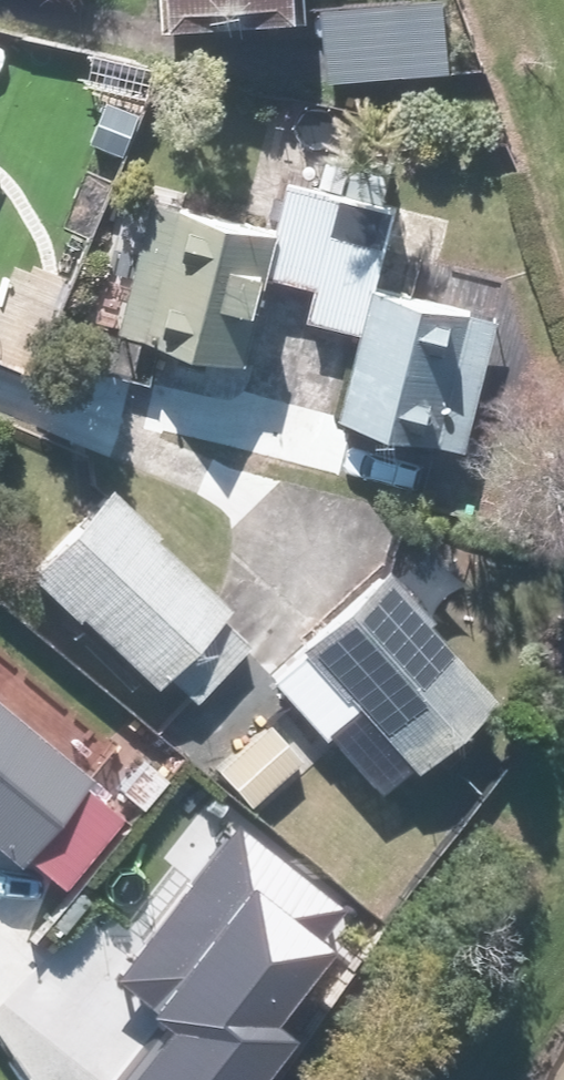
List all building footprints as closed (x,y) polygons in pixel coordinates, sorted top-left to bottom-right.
[(189,29),(319,22),(318,0),(188,0),(189,29)] [(450,3),(329,8),(332,82),(453,77),(450,3)] [(528,355),(510,274),(398,246),(406,214),(346,199),(364,125),(270,102),(242,218),(292,230),(280,280),(327,291),(319,322),(364,333),(342,421),(473,453),(498,348),(528,355)] [(242,218),(166,199),(134,329),(261,360),(280,280),(292,230),(242,218)] [(235,605),(109,485),(33,564),(158,685),(167,676),(195,702),(251,644),(223,617),(235,605)] [(413,763),(495,690),(427,615),(474,573),(436,531),(273,676),(325,735),(360,704),(413,763)] [(318,742),(250,682),(185,756),(253,816),(318,742)] [(0,696),(0,843),(55,890),(160,765),(87,703),(54,742),(0,696)] [(300,1038),(284,1026),(340,954),(326,943),(350,912),(240,828),(116,988),(171,1031),(132,1079),(267,1079),(300,1038)]
